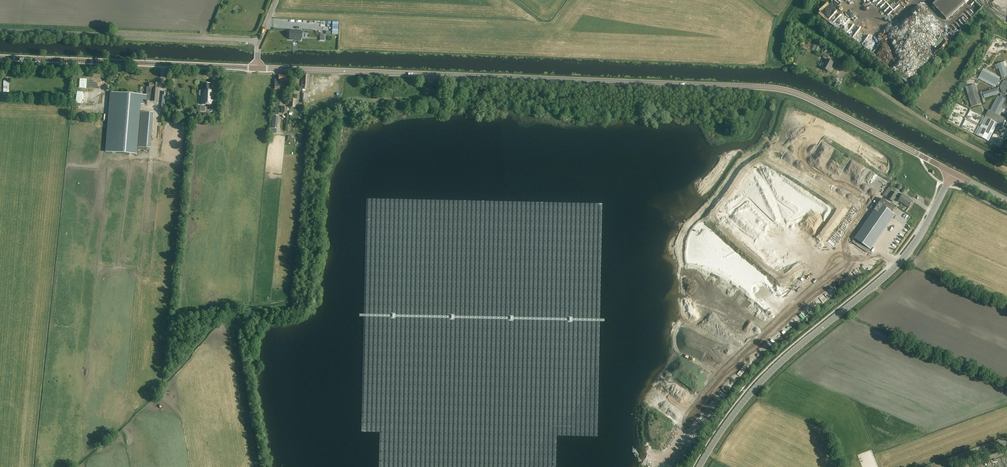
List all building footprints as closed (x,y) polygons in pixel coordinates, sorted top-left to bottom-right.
[(965,2),(962,0),(937,0),(932,5),(946,19),(965,2)] [(301,30),(297,30),(297,31),(294,31),(294,30),(290,30),(290,32),(289,32),(289,38),(290,38),(290,40),(294,40),(294,39),(296,39),(296,40),(300,40),(300,38),(301,38),(301,32),(300,32),(301,30)] [(828,73),(833,63),(827,60),(822,69),(828,73)] [(1003,63),(997,65),(1002,80),(1001,80),(1000,81),(982,72),(979,77),(998,86),(997,87),(997,88),(982,93),(982,92),(980,93),(982,99),(999,94),(999,95),(1000,95),(992,112),(997,115),(1001,108),(1006,111),(1006,110),(1006,75),(1003,63)] [(285,82),(286,76),(277,76),(277,80),(274,80),(273,89),(278,89),(278,82),(285,82)] [(312,88),(312,90),(322,91),(322,89),(322,84),(319,83),(320,82),(316,81),(313,81),(313,84),(312,88)] [(322,89),(322,91),(331,92),(332,89),(332,86),(332,83),(331,83),(326,82),(325,84),(323,84),(322,84),(322,89)] [(141,112),(142,105),(146,106),(146,101),(158,102),(159,93),(157,92),(158,84),(153,83),(153,84),(149,84),(149,88),(151,89),(151,94),(146,94),(146,95),(111,93),(106,152),(137,154),(138,147),(151,148),(154,113),(141,112)] [(200,96),(200,107),(213,108),(214,91),(209,91),(210,84),(202,84),(201,90),(201,91),(200,91),(199,91),(199,95),(199,96),(200,96)] [(975,84),(965,87),(971,107),(981,104),(975,84)] [(964,100),(967,99),(963,87),(956,89),(959,98),(963,96),(964,100)] [(980,133),(978,137),(985,140),(987,138),(987,136),(993,126),(994,124),(994,123),(997,124),(1000,126),(1004,119),(997,115),(992,112),(988,110),(984,117),(985,118),(987,119),(987,120),(986,120),(986,122),(980,133)] [(901,197),(892,191),(893,189),(890,186),(883,195),(893,202),(895,199),(898,200),(908,208),(913,201),(902,194),(901,197)] [(869,250),(895,216),(892,214),(896,210),(882,200),(853,239),(869,250)] [(869,269),(875,264),(872,261),(867,266),(869,269)]
